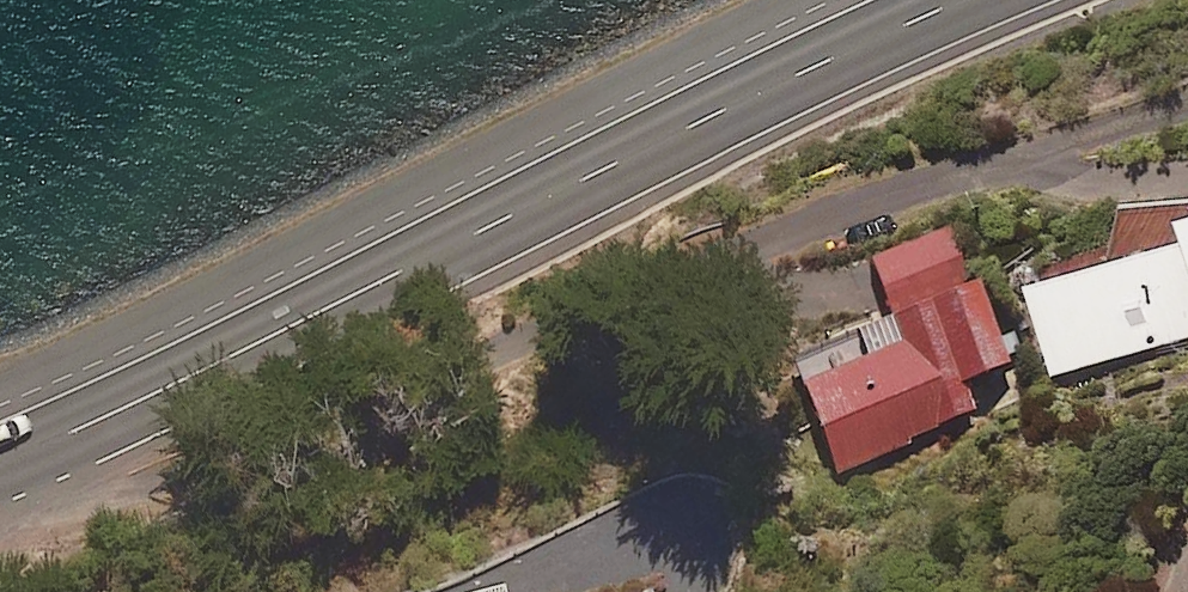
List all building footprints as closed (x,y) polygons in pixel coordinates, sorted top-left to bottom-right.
[(1174,206),(1181,234),(1024,273),(1049,375),(1187,340),(1187,202),(1174,206)] [(847,326),(858,350),(795,379),(836,469),(973,405),(959,375),(1005,354),(943,221),(865,257),(888,307),(847,326)] [(500,583),(456,591),(502,591),(500,583)]
